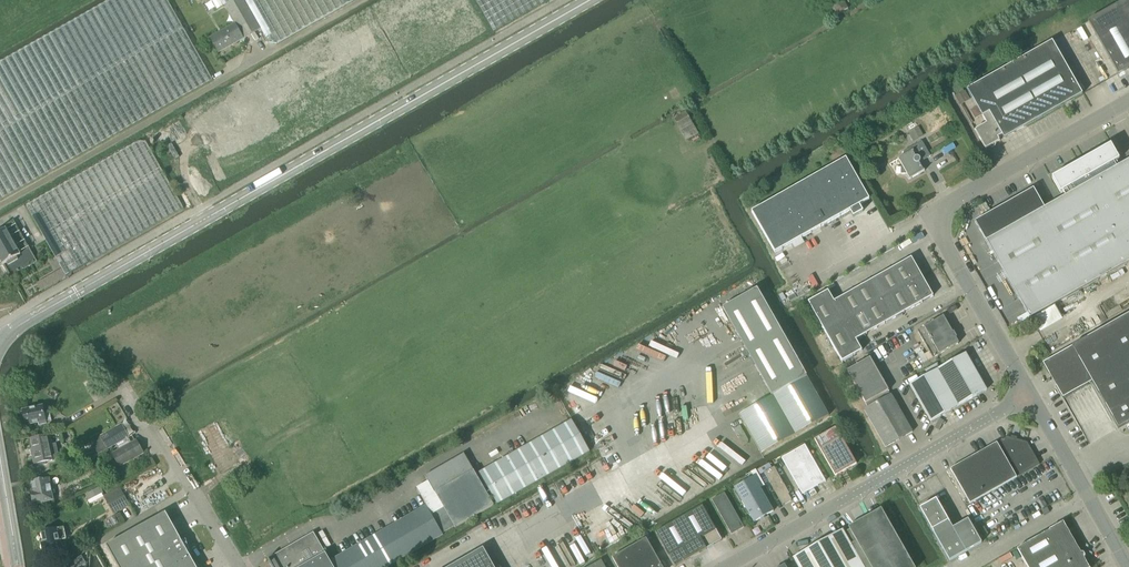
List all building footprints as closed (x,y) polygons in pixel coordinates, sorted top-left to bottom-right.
[(212,81),(167,0),(109,0),(0,61),(0,202),(212,81)] [(224,5),(232,0),(211,0),(215,8),(216,10),(220,8),(224,5)] [(234,24),(243,39),(260,29),(248,8),(243,0),(232,0),(224,5),(225,8),(234,24)] [(248,8),(260,29),(268,43),(277,44),(340,8),(354,0),(243,0),(248,8)] [(828,2),(836,14),(848,8),(843,0),(832,0),(828,2)] [(1088,21),(1118,74),(1128,68),(1128,0),(1124,0),(1088,21)] [(243,39),(234,24),(209,38),(218,53),(243,39)] [(195,44),(202,39),(196,29),(188,33),(195,44)] [(1064,104),(1070,101),(1082,94),(1081,91),(1052,41),(967,89),(983,117),(990,113),(1002,135),(1004,138),(1006,137),(1023,127),(1064,104)] [(955,96),(961,106),(969,101),(963,91),(955,96)] [(686,110),(673,117),(680,130),(681,130),(686,140),(699,133),(693,123),(693,124),(686,110)] [(998,137),(1002,135),(990,113),(983,117),(986,123),(974,130),(985,149),(990,146),(992,147),(995,145),(996,143),(1000,141),(998,137)] [(908,134),(912,141),(922,135),(918,128),(908,134)] [(56,257),(66,275),(183,208),(145,141),(137,142),(74,178),(26,205),(56,257)] [(920,160),(920,159),(929,154),(922,141),(903,151),(903,156),(897,159),(898,160),(899,160),(901,163),(901,173),(907,174),(909,178),(909,179),(925,171),(924,170),(923,170),(919,163),(920,162),(920,161),(920,160)] [(975,222),(990,249),(1003,271),(1017,296),(1025,309),(1030,318),(1128,262),(1128,159),(1123,163),(1121,164),(1110,144),(1052,178),(1060,193),(1063,191),(1065,196),(1063,197),(1062,198),(1054,202),(1044,208),(1033,188),(991,212),(975,222)] [(775,253),(849,210),(853,217),(863,211),(859,205),(869,199),(846,158),(751,212),(775,253)] [(0,228),(0,260),(10,277),(37,262),(13,220),(0,228)] [(911,257),(892,269),(903,288),(922,277),(911,257)] [(892,269),(872,279),(883,299),(903,288),(892,269)] [(913,307),(933,296),(922,277),(903,288),(913,307)] [(872,279),(853,290),(864,310),(883,299),(872,279)] [(913,307),(903,288),(883,299),(894,318),(913,307)] [(757,289),(722,308),(772,396),(807,376),(789,346),(773,317),(757,289)] [(825,332),(845,320),(864,310),(853,290),(834,301),(828,291),(808,302),(825,332)] [(875,329),(894,318),(883,299),(864,310),(875,329)] [(856,340),(875,329),(864,310),(845,320),(856,340)] [(1043,363),(1063,398),(1092,382),(1118,428),(1128,422),(1128,314),(1043,363)] [(917,331),(933,358),(959,343),(943,316),(917,331)] [(862,350),(856,340),(845,320),(825,332),(842,362),(862,350)] [(966,353),(910,385),(931,421),(987,390),(966,353)] [(888,390),(870,357),(847,370),(867,407),(864,409),(885,447),(912,432),(891,394),(890,394),(888,390)] [(97,390),(102,387),(95,374),(90,377),(97,390)] [(772,396),(739,413),(761,453),(829,415),(808,376),(807,376),(772,396)] [(23,413),(21,414),(23,419),(24,419),(26,425),(38,423),(39,425),(46,424),(46,422),(51,421),(50,413),(44,414),(42,406),(23,410),(23,413)] [(443,535),(442,534),(454,527),(455,528),(493,506),(483,488),(486,486),(497,505),(589,451),(571,420),(479,473),(483,481),(481,483),(463,454),(425,476),(444,508),(431,515),(426,506),(330,561),(314,532),(267,559),(272,566),(387,566),(443,535)] [(121,424),(100,436),(107,449),(129,437),(121,424)] [(835,475),(856,463),(836,427),(815,439),(835,475)] [(30,438),(34,454),(32,454),(34,464),(39,463),(39,465),(46,464),(45,462),(52,460),(52,459),(59,457),(56,444),(52,444),(50,434),(30,438)] [(1027,442),(1007,437),(950,469),(970,504),(1039,464),(1027,442)] [(135,440),(113,453),(121,466),(143,453),(135,440)] [(826,481),(804,444),(781,457),(802,494),(826,481)] [(774,467),(764,473),(783,505),(792,500),(788,495),(790,494),(774,467)] [(734,487),(754,522),(773,511),(753,476),(734,487)] [(49,479),(31,482),(33,492),(31,492),(34,504),(53,500),(52,494),(55,494),(54,490),(51,490),(49,479)] [(88,500),(103,493),(100,487),(85,494),(88,500)] [(112,509),(126,501),(119,488),(105,496),(112,509)] [(744,527),(725,494),(713,501),(731,534),(744,527)] [(981,543),(968,519),(953,528),(948,520),(936,499),(920,508),(932,530),(950,561),(981,543)] [(675,566),(722,540),(702,505),(655,532),(675,566)] [(794,558),(794,559),(799,566),(915,566),(893,529),(881,508),(871,514),(866,517),(857,522),(849,527),(850,529),(844,532),(843,530),(834,535),(826,539),(810,548),(802,553),(794,558)] [(189,554),(190,554),(186,540),(181,541),(166,512),(107,545),(119,566),(196,566),(189,554)] [(1049,530),(1017,549),(1028,566),(1089,566),(1084,558),(1085,556),(1083,553),(1080,552),(1063,522),(1049,530)] [(64,527),(57,528),(42,531),(44,543),(42,543),(44,554),(53,552),(54,557),(63,555),(59,539),(66,537),(64,528),(64,527)] [(655,554),(646,538),(629,548),(640,566),(662,566),(655,554)] [(450,566),(488,566),(492,564),(483,548),(450,566)] [(629,548),(612,557),(618,566),(640,566),(629,548)] [(81,555),(75,559),(78,563),(77,564),(78,566),(86,563),(81,555)]
